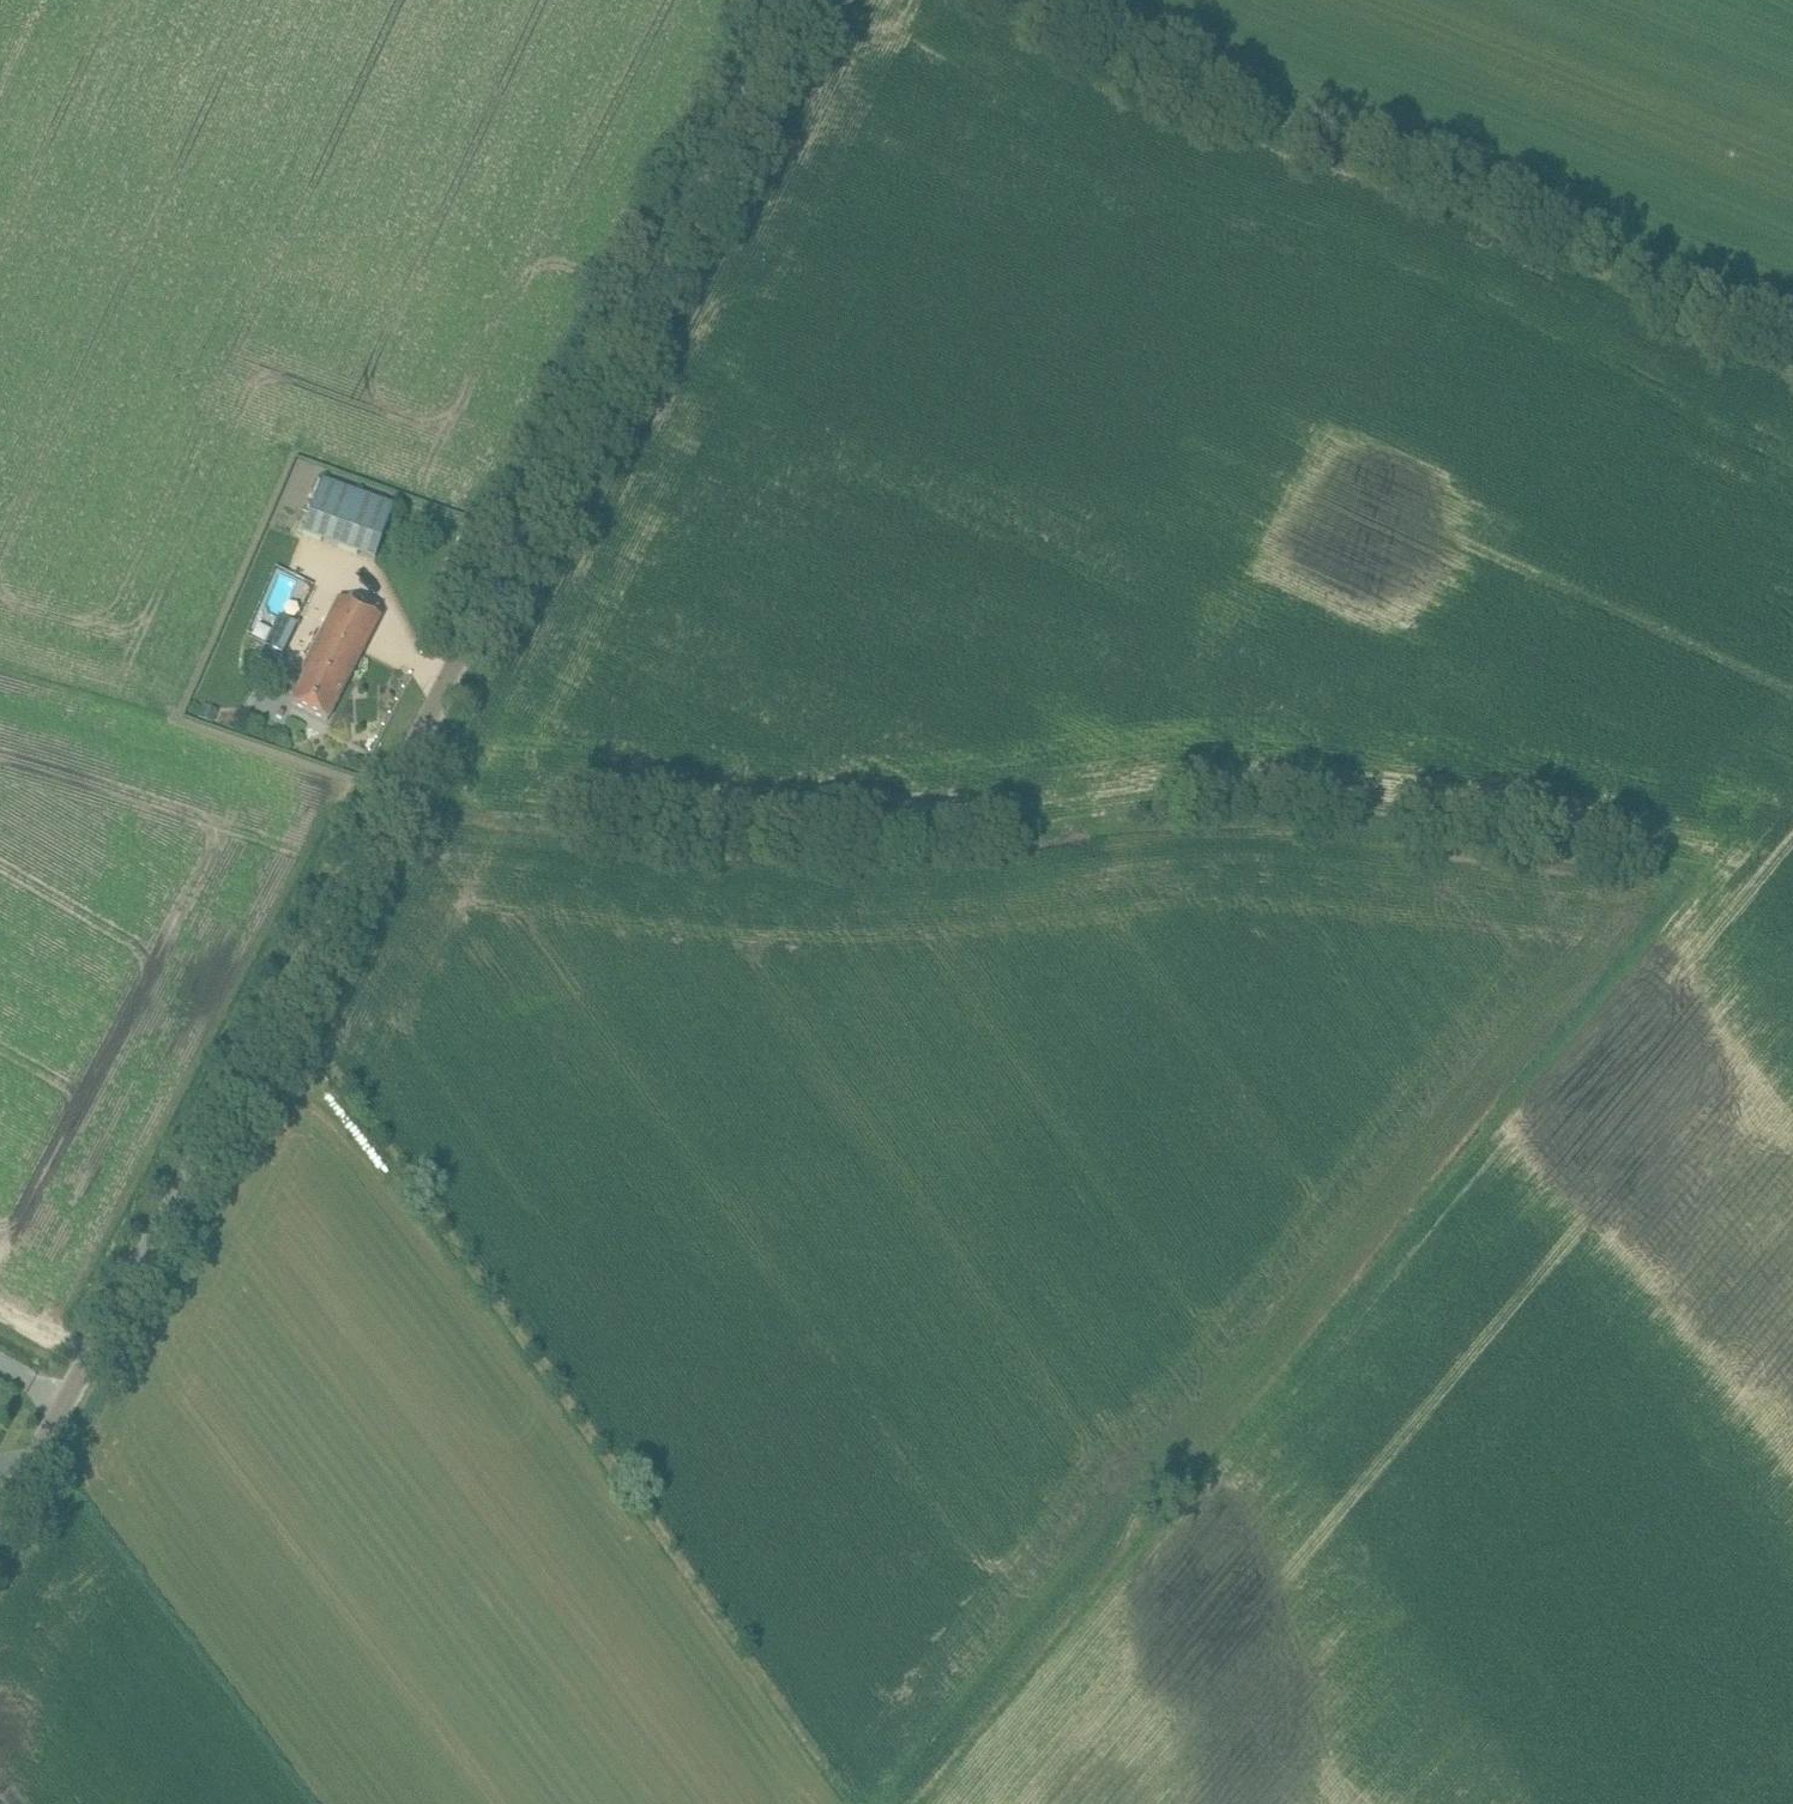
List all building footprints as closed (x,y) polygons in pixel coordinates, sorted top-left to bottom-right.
[(322,480),(302,534),(375,560),(394,506),(322,480)] [(328,720),(380,617),(337,596),(301,668),(305,670),(289,701),(328,720)] [(300,625),(281,615),(259,658),(278,668),(300,625)]
